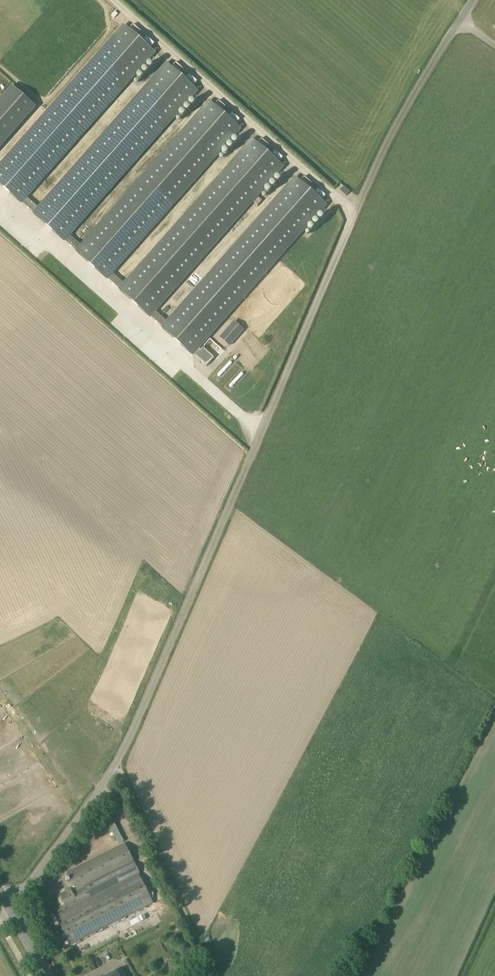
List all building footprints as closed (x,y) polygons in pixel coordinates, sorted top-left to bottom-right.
[(82,245),(70,235),(198,91),(166,62),(38,207),(28,197),(156,53),(150,48),(124,24),(0,163),(0,184),(22,204),(23,203),(33,212),(32,213),(65,242),(65,241),(77,252),(108,279),(119,288),(118,289),(150,317),(151,317),(162,326),(161,327),(194,356),(327,205),(295,176),(166,321),(156,312),(285,167),(252,138),(124,283),(113,274),(242,129),(210,101),(82,245)] [(36,107),(12,85),(0,98),(0,147),(36,107)] [(340,190),(346,195),(350,191),(344,186),(340,190)] [(228,330),(220,338),(231,347),(238,339),(228,330)] [(200,349),(194,355),(207,366),(214,358),(203,348),(201,350),(200,349)] [(119,844),(124,841),(113,819),(107,822),(119,844)] [(71,945),(72,944),(153,903),(124,845),(68,873),(78,892),(73,895),(70,889),(61,894),(68,909),(56,916),(71,945)]
